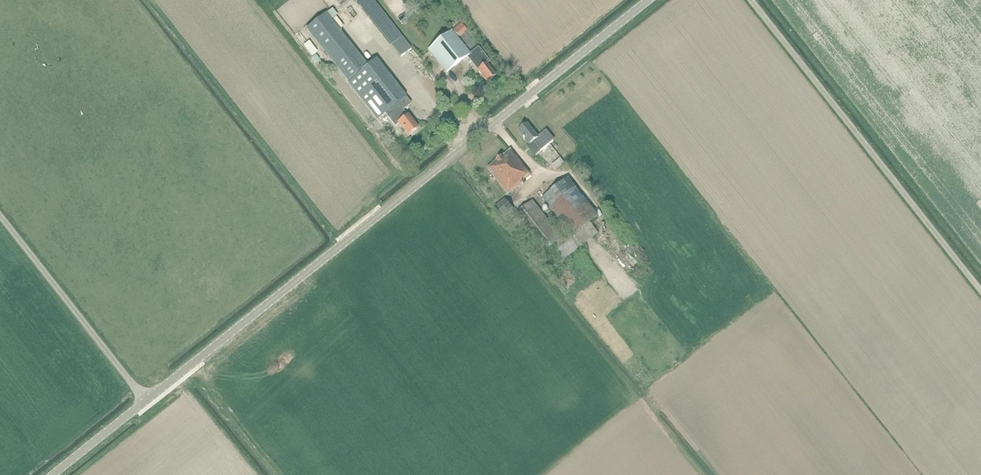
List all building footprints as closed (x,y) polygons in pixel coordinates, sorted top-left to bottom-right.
[(402,38),(372,0),(359,0),(356,2),(401,58),(412,50),(402,38)] [(348,83),(378,120),(387,113),(390,116),(388,118),(395,127),(399,124),(408,117),(403,111),(411,104),(376,60),(367,67),(331,21),(338,16),(333,9),(306,30),(348,83)] [(470,55),(457,38),(467,30),(462,24),(428,50),(447,74),(468,58),(470,55)] [(304,46),(312,58),(318,53),(309,42),(304,46)] [(486,65),(489,62),(478,48),(470,55),(468,58),(488,83),(496,76),(486,65)] [(399,124),(409,136),(418,129),(408,117),(399,124)] [(528,125),(520,132),(530,145),(533,142),(541,152),(553,142),(554,141),(546,131),(546,132),(538,138),(528,125)] [(522,181),(530,175),(511,151),(488,169),(508,194),(523,182),(522,181)] [(541,155),(546,162),(552,158),(547,151),(541,155)] [(559,160),(551,166),(555,170),(562,165),(559,160)] [(543,199),(569,233),(562,239),(533,202),(513,218),(542,255),(555,244),(559,251),(557,252),(564,261),(600,234),(591,223),(599,216),(569,179),(543,199)] [(505,217),(513,211),(505,200),(497,207),(505,217)] [(630,251),(625,255),(630,261),(635,258),(630,251)]
